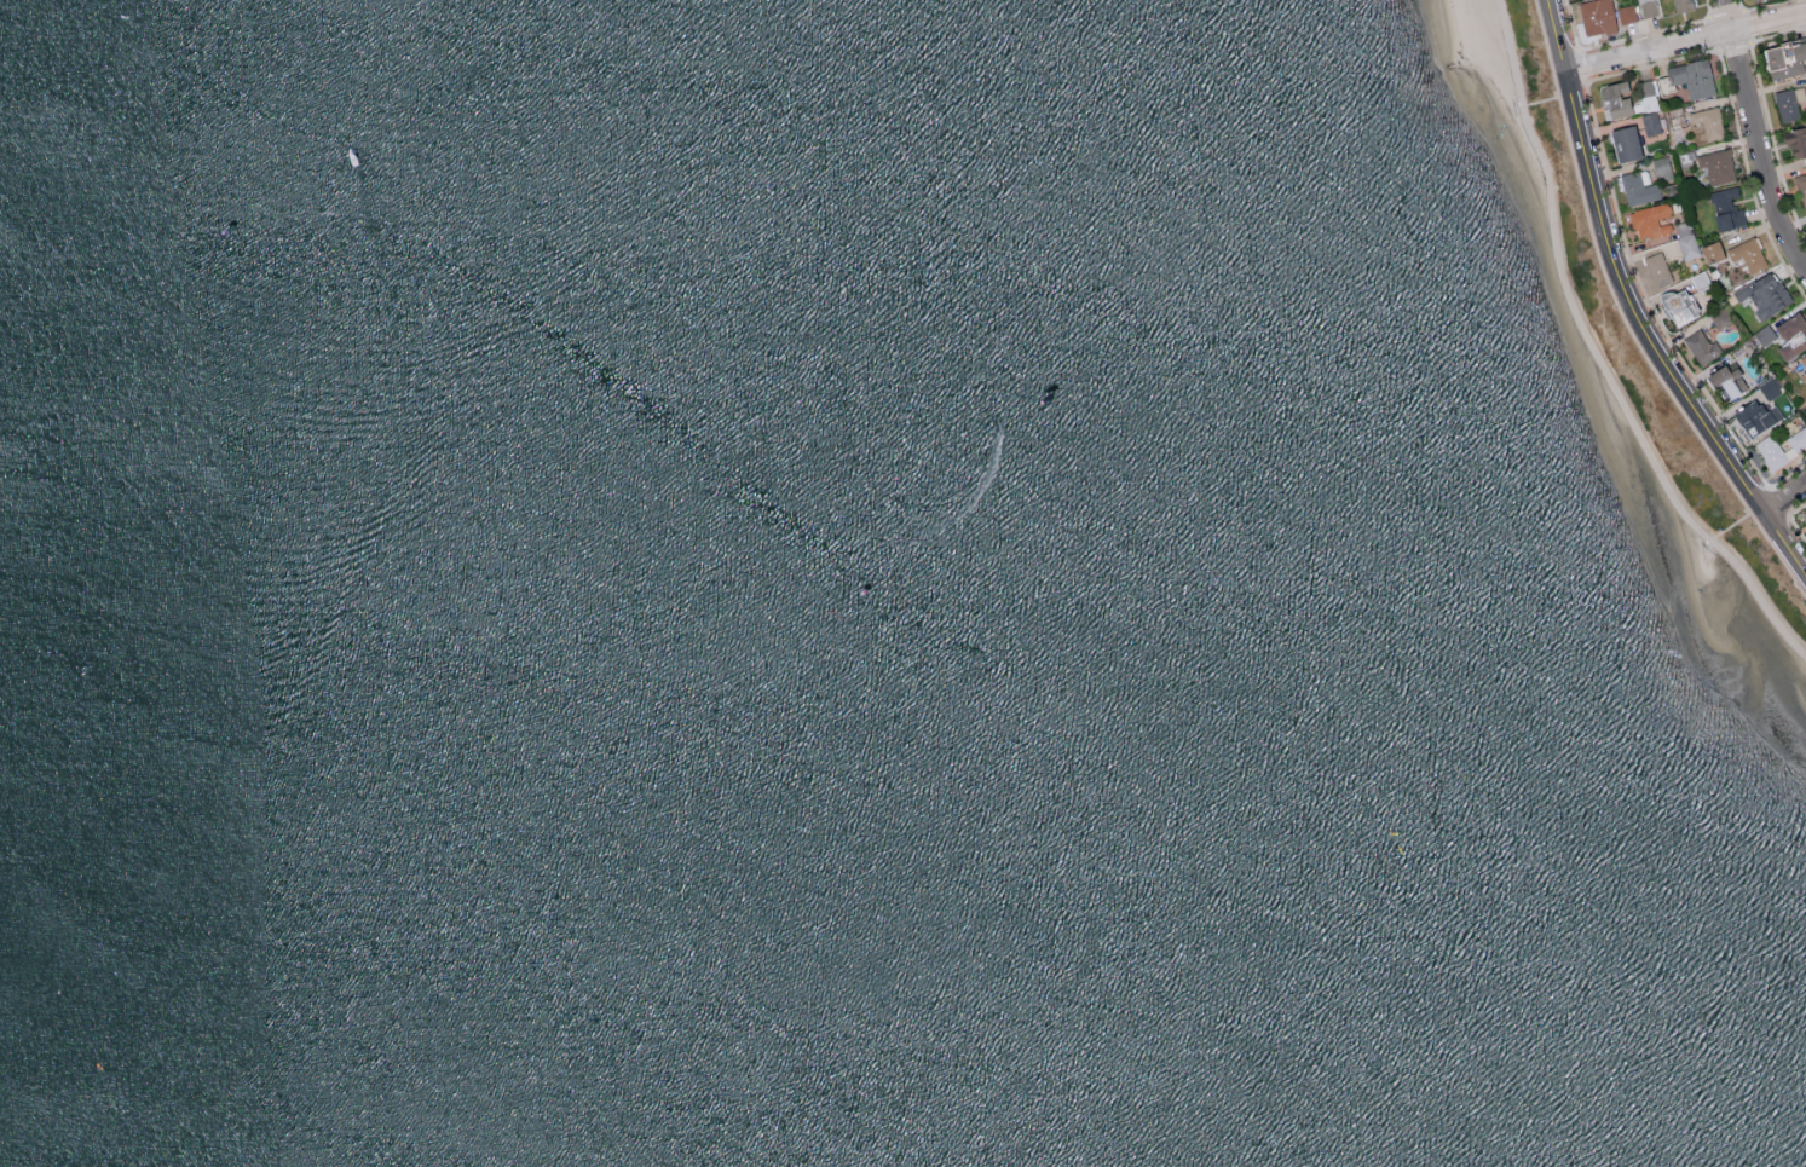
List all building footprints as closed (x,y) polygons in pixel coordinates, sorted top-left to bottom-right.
[(1582,36),(1616,32),(1612,0),(1586,0),(1578,1),(1582,36)] [(1655,0),(1639,0),(1643,17),(1658,14),(1655,0)] [(1676,13),(1694,9),(1692,0),(1672,0),(1676,13)] [(1637,20),(1633,3),(1616,7),(1620,24),(1637,20)] [(1763,49),(1769,80),(1804,73),(1801,60),(1805,59),(1805,40),(1763,49)] [(1689,100),(1715,94),(1707,58),(1665,67),(1669,85),(1685,82),(1689,100)] [(1641,81),(1644,95),(1654,93),(1652,79),(1641,81)] [(1626,81),(1598,86),(1600,101),(1605,100),(1609,119),(1632,114),(1626,81)] [(1773,92),(1781,122),(1800,117),(1796,102),(1805,99),(1802,85),(1773,92)] [(1643,110),(1658,107),(1655,96),(1641,99),(1643,110)] [(1689,133),(1681,107),(1665,111),(1672,137),(1689,133)] [(1705,140),(1723,136),(1717,107),(1687,113),(1689,124),(1701,121),(1705,140)] [(1643,114),(1645,135),(1661,133),(1659,113),(1643,114)] [(1608,131),(1617,164),(1642,157),(1633,125),(1608,131)] [(1784,131),(1788,159),(1805,156),(1805,127),(1784,131)] [(1705,167),(1708,185),(1734,181),(1729,149),(1695,154),(1697,168),(1705,167)] [(1653,159),(1659,181),(1673,178),(1667,155),(1653,159)] [(1658,182),(1651,184),(1646,168),(1619,175),(1627,206),(1662,198),(1658,182)] [(1803,208),(1805,207),(1805,172),(1793,176),(1803,208)] [(1710,191),(1717,231),(1746,225),(1743,208),(1734,210),(1732,198),(1739,196),(1738,187),(1710,191)] [(1631,211),(1637,240),(1672,233),(1670,222),(1660,225),(1658,218),(1672,215),(1669,202),(1631,211)] [(1677,238),(1683,260),(1700,256),(1694,233),(1677,238)] [(1742,257),(1748,273),(1767,266),(1754,236),(1725,249),(1730,262),(1742,257)] [(1699,246),(1705,265),(1724,258),(1718,240),(1699,246)] [(1673,281),(1661,251),(1644,257),(1655,288),(1673,281)] [(1638,270),(1646,293),(1655,290),(1646,267),(1638,270)] [(1759,320),(1792,303),(1780,280),(1775,283),(1769,272),(1732,291),(1737,302),(1748,297),(1759,320)] [(1698,315),(1685,288),(1659,301),(1673,328),(1698,315)] [(1805,347),(1805,325),(1797,311),(1773,327),(1784,344),(1775,349),(1783,362),(1805,347)] [(1777,337),(1768,323),(1753,333),(1762,347),(1777,337)] [(1683,338),(1700,367),(1723,353),(1715,340),(1709,344),(1699,328),(1683,338)] [(1748,387),(1735,368),(1729,372),(1724,364),(1704,378),(1712,390),(1718,385),(1728,401),(1748,387)] [(1767,401),(1780,392),(1771,377),(1758,386),(1767,401)] [(1776,405),(1765,412),(1757,398),(1732,413),(1748,439),(1783,417),(1776,405)] [(1791,446),(1782,452),(1771,434),(1754,445),(1769,470),(1805,447),(1805,426),(1786,438),(1791,446)]
